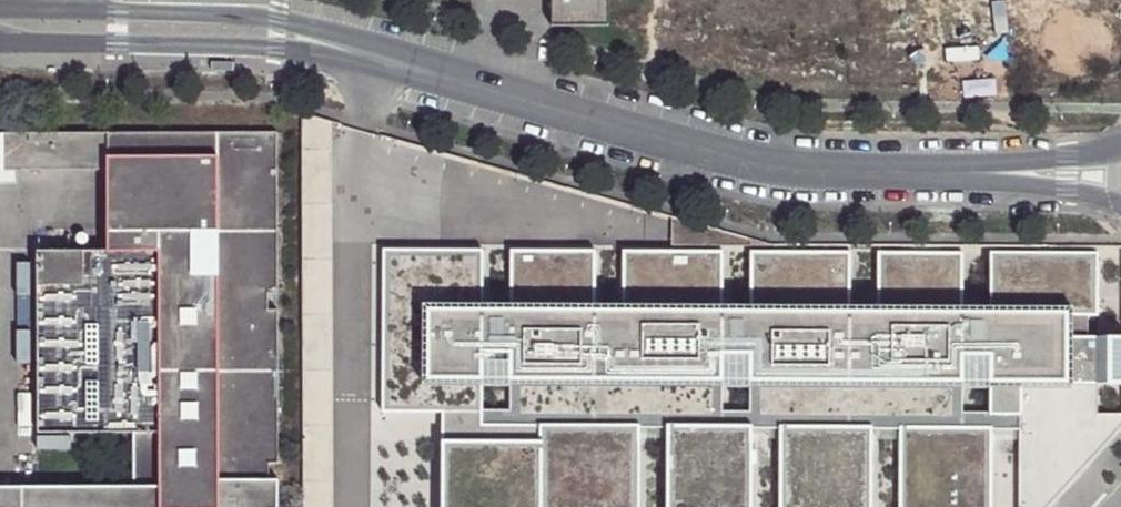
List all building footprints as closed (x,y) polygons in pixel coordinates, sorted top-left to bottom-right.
[(558,33),(614,32),(614,0),(559,0),(558,33)] [(105,172),(106,252),(35,253),(38,436),(133,435),(134,488),(0,490),(0,506),(279,506),(279,480),(270,481),(269,464),(279,464),(277,310),(267,310),(267,294),(277,294),(275,132),(0,136),(0,173),(105,172)] [(385,250),(389,410),(486,408),(485,426),(542,424),(542,445),(444,442),(446,506),(645,506),(642,429),(670,429),(672,506),(761,506),(759,427),(781,425),(780,506),(874,506),(875,430),(898,430),(901,506),(996,506),(992,427),(1023,428),(1023,383),(1046,383),(1120,382),(1120,337),(1076,339),(1078,316),(1102,317),(1099,251),(993,254),(992,314),(963,314),(964,253),(881,251),(880,312),(851,311),(852,250),(754,249),(753,309),(723,309),(724,247),(627,250),(625,306),(596,306),(597,245),(511,248),(512,304),(484,303),(484,247),(385,250)]
